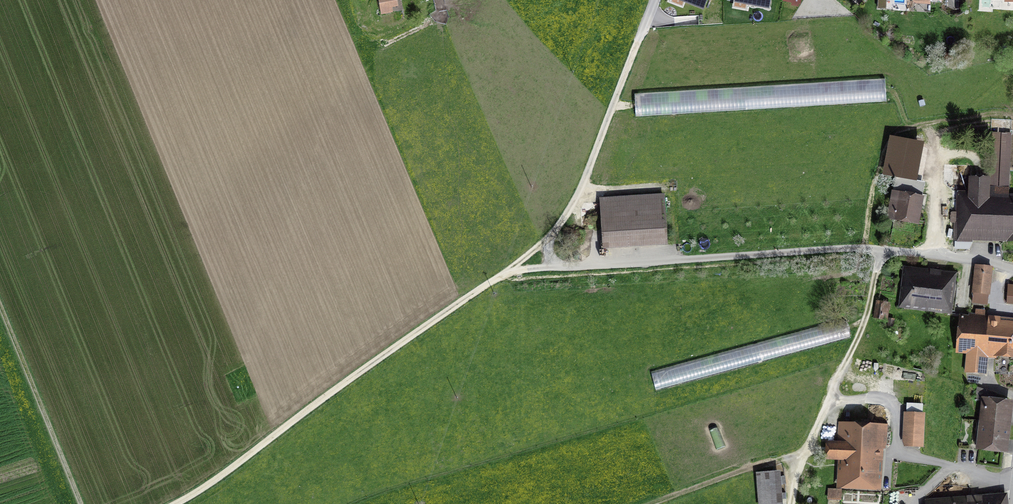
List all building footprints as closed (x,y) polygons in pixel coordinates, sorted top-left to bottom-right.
[(381,1),(384,16),(402,12),(399,0),(388,0),(381,1)] [(923,142),(891,136),(884,173),(916,179),(923,142)] [(1012,234),(1012,200),(987,200),(987,179),(972,179),(971,198),(959,197),(959,233),(1012,234)] [(918,222),(921,196),(893,192),(889,218),(918,222)] [(665,203),(601,207),(604,244),(667,241),(665,203)] [(987,305),(991,267),(976,265),(972,303),(987,305)] [(954,280),(955,275),(906,269),(901,306),(922,309),(923,305),(952,309),(952,307),(966,309),(970,282),(954,280)] [(885,319),(887,305),(878,304),(876,318),(885,319)] [(988,321),(988,316),(984,316),(984,311),(976,311),(975,318),(962,317),(958,354),(966,355),(965,373),(987,375),(989,351),(1012,353),(1012,323),(988,321)] [(984,400),(985,421),(1010,425),(1012,403),(995,402),(995,393),(971,385),(968,398),(984,400)] [(928,416),(908,415),(906,448),(926,449),(928,416)] [(1006,454),(1010,425),(985,421),(981,450),(1006,454)] [(884,427),(841,426),(841,445),(831,445),(831,465),(842,465),(842,483),(877,483),(877,446),(884,446),(884,427)] [(756,474),(758,503),(772,503),(778,503),(775,473),(756,474)] [(841,491),(830,490),(829,500),(840,501),(841,491)]
